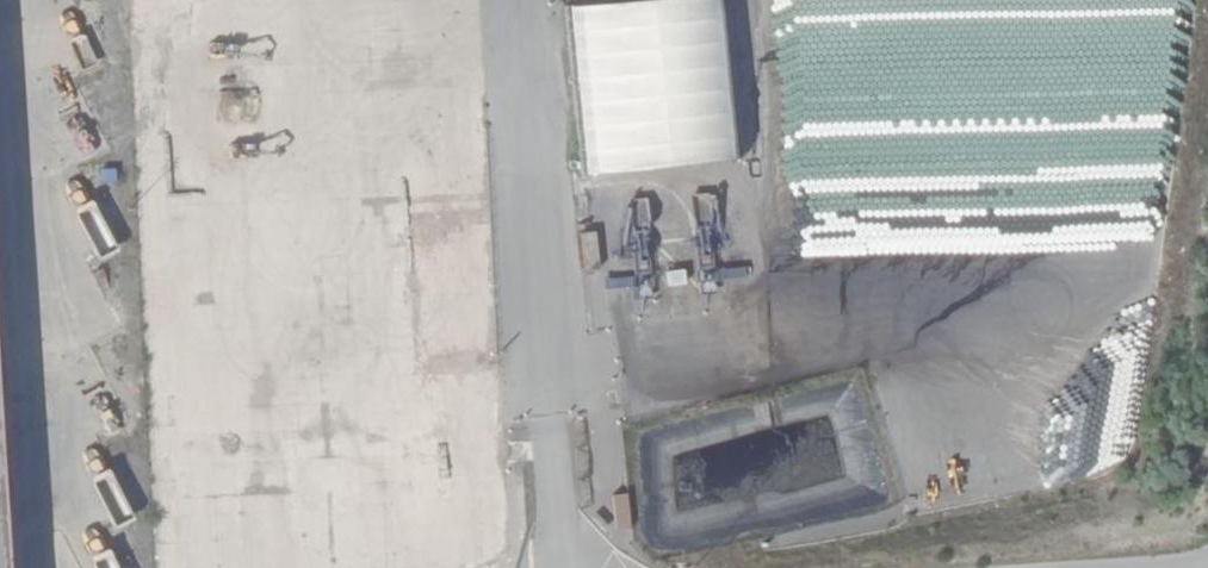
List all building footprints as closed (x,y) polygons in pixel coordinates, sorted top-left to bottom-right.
[(566,2),(577,171),(728,161),(718,0),(602,0),(566,2)] [(0,314),(0,567),(16,567),(0,314)]
